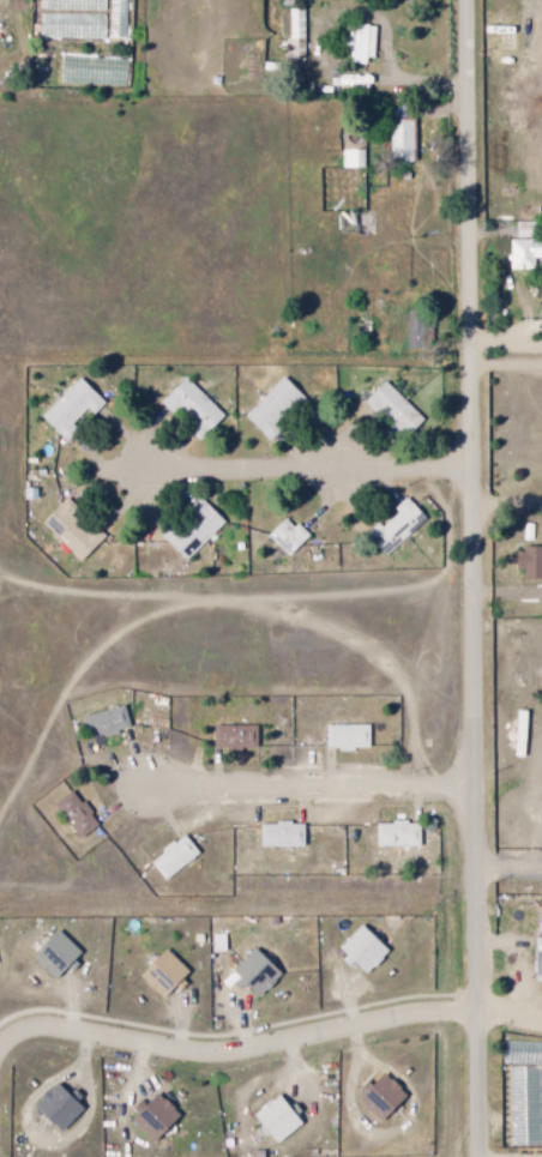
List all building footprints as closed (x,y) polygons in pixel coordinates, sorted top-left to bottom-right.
[(301,9),(285,9),(285,59),(300,59),(301,9)] [(372,25),(348,24),(347,64),(362,64),(362,57),(371,58),(372,25)] [(411,118),(385,118),(384,160),(410,161),(411,118)] [(361,149),(339,150),(340,168),(361,168),(361,149)] [(530,239),(504,239),(504,269),(530,269),(530,239)] [(278,376),(303,400),(265,439),(241,415),(278,376)] [(100,403),(74,378),(36,416),(61,440),(72,429),(67,424),(83,409),(89,415),(100,403)] [(181,378),(156,402),(191,439),(216,415),(181,378)] [(379,381),(417,418),(398,439),(360,402),(379,381)] [(194,495),(221,522),(181,560),(156,534),(194,495)] [(402,496),(423,518),(381,559),(359,536),(372,523),(377,528),(393,512),(390,507),(402,496)] [(98,536),(59,499),(36,523),(76,560),(98,536)] [(288,528),(279,519),(263,535),(283,555),(303,536),(293,524),(288,528)] [(510,549),(510,567),(519,566),(519,578),(541,578),(541,548),(510,549)] [(115,705),(74,717),(82,740),(122,727),(115,705)] [(365,724),(321,724),(321,747),(365,747),(365,724)] [(252,725),(209,725),(209,748),(252,748),(252,725)] [(91,826),(65,791),(47,806),(73,840),(91,826)] [(295,824),(252,824),(252,846),(295,846),(295,824)] [(414,824),(371,824),(371,848),(414,848),(414,824)] [(176,834),(144,862),(158,880),(192,852),(176,834)] [(48,929),(74,956),(50,978),(24,953),(48,929)] [(353,929),(380,953),(359,978),(331,954),(353,929)] [(208,952),(221,952),(220,935),(208,935),(208,952)] [(528,938),(529,982),(541,982),(541,938),(528,938)] [(156,948),(181,975),(157,998),(132,971),(156,948)] [(248,948),(275,975),(249,998),(224,972),(248,948)] [(373,1072),(399,1098),(374,1121),(349,1095),(373,1072)] [(54,1085),(79,1110),(55,1134),(30,1108),(54,1085)] [(147,1095),(173,1121),(149,1144),(124,1117),(147,1095)] [(272,1095),(295,1122),(269,1144),(246,1115),(272,1095)]
